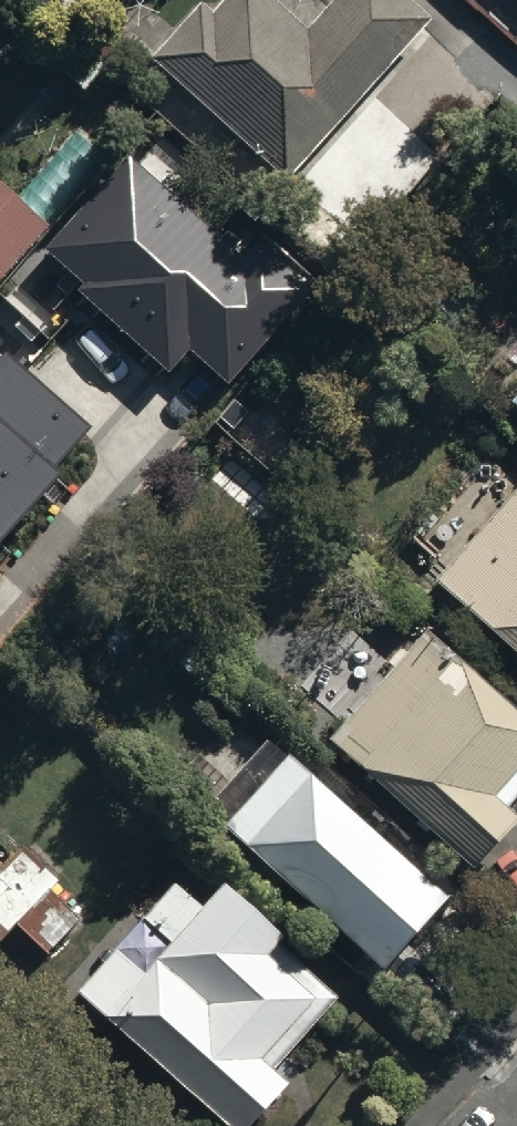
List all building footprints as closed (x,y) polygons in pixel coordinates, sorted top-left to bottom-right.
[(288,204),(436,41),(390,0),(351,0),(306,50),(251,0),(240,0),(212,30),(197,17),(144,74),(288,204)] [(132,163),(49,254),(85,286),(78,294),(172,379),(192,357),(230,391),(315,297),(260,247),(245,264),(132,163)] [(42,248),(0,211),(0,294),(42,248)] [(63,482),(54,474),(93,431),(7,353),(0,361),(0,551),(63,482)] [(439,600),(516,671),(516,515),(439,600)] [(336,755),(486,890),(516,856),(516,829),(501,815),(516,797),(516,727),(432,650),(336,755)] [(251,865),(387,988),(450,918),(314,795),(251,865)] [(26,853),(0,879),(0,945),(16,930),(46,961),(83,924),(52,893),(59,886),(26,853)] [(205,1125),(269,1125),(292,1101),(266,1078),(324,1014),(271,966),(282,953),(227,904),(202,931),(174,906),(147,936),(175,961),(149,990),(105,951),(63,997),(205,1125)]
